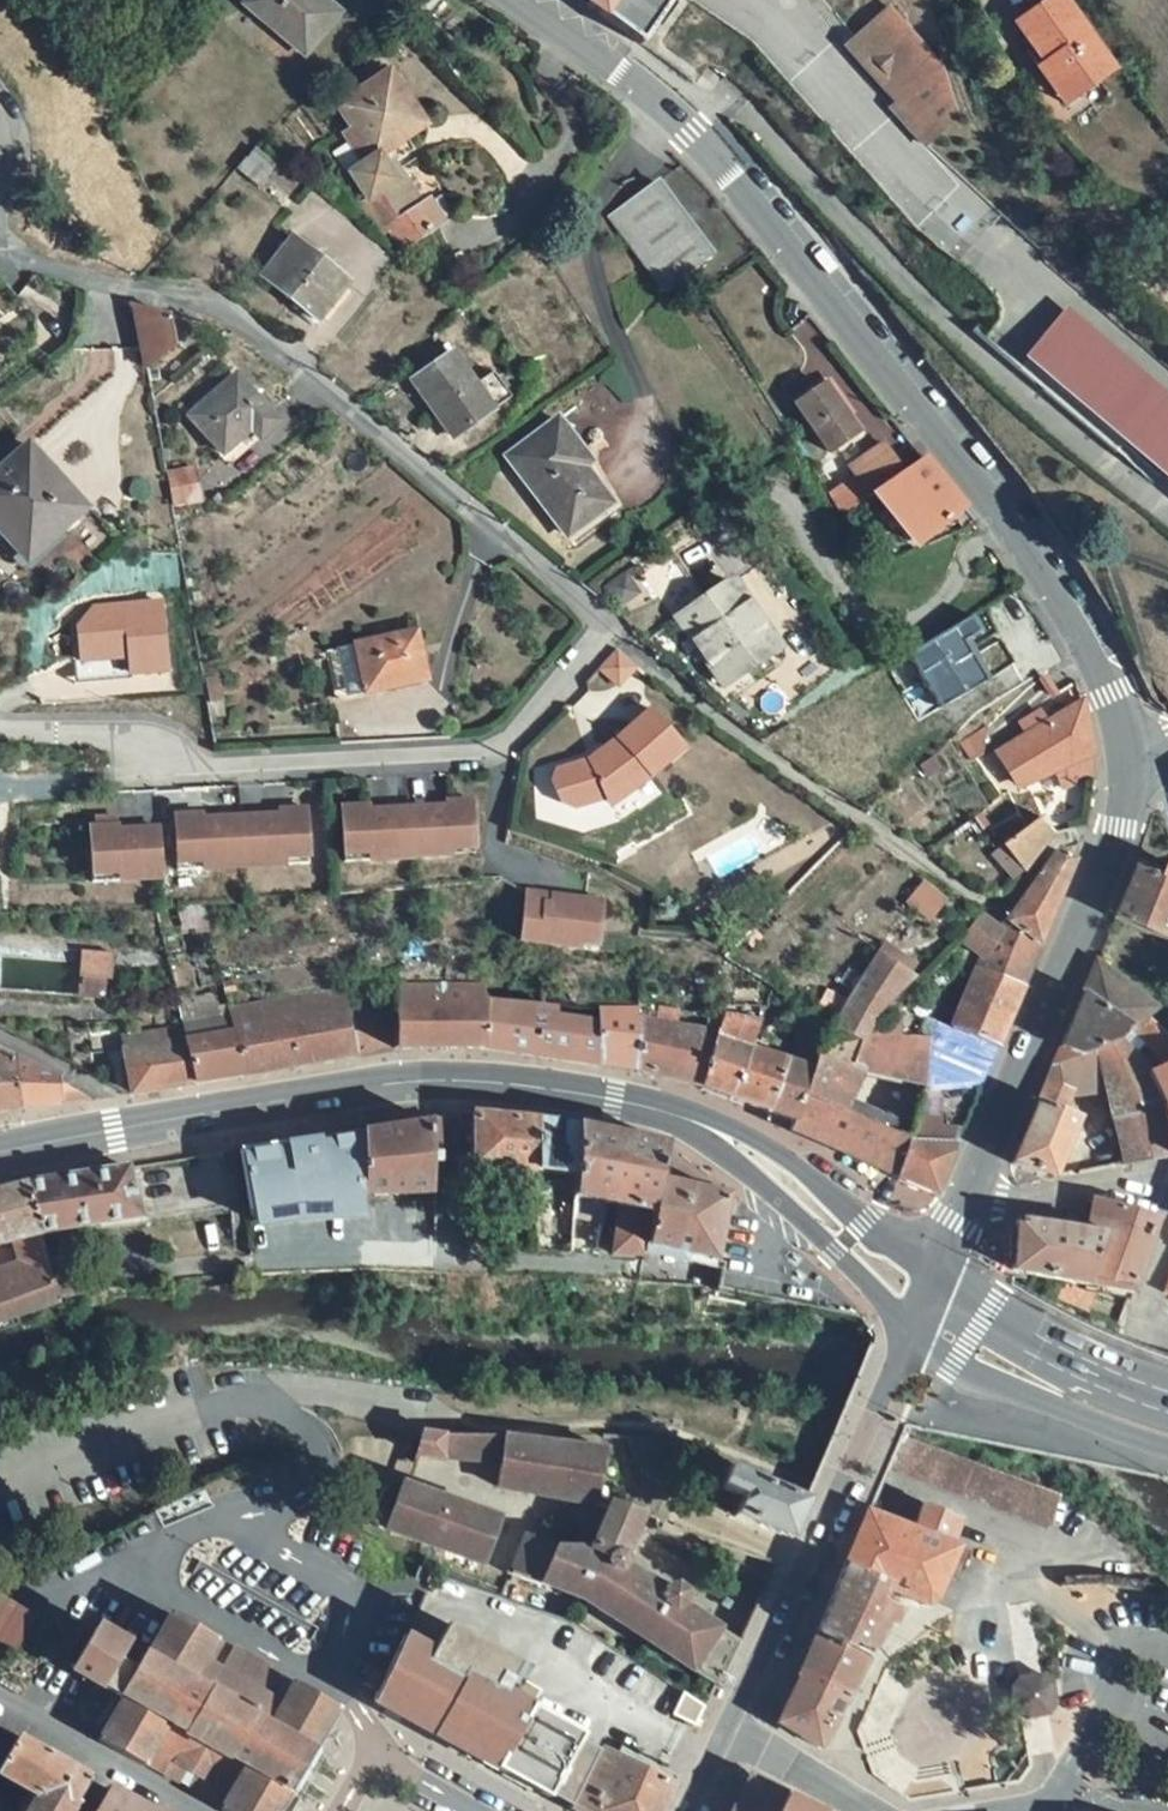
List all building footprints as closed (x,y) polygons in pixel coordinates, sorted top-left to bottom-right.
[(341,15),(324,0),(249,0),(245,4),(306,55),(341,15)] [(675,0),(592,0),(588,6),(644,44),(675,0)] [(1115,69),(1066,0),(1051,0),(1044,6),(1017,25),(1046,64),(1039,69),(1065,104),(1115,69)] [(943,66),(891,7),(846,47),(898,103),(891,109),(927,147),(959,118),(943,66)] [(388,153),(428,126),(390,72),(337,107),(351,132),(346,134),(364,165),(342,179),(383,234),(391,229),(403,249),(444,222),(431,202),(424,207),(388,153)] [(274,170),(254,152),(238,171),(258,188),(274,170)] [(664,290),(712,255),(659,183),(610,218),(664,290)] [(318,323),(350,284),(293,238),(262,277),(318,323)] [(145,372),(174,347),(168,315),(133,305),(145,372)] [(1069,311),(1031,356),(1167,473),(1167,396),(1069,311)] [(453,441),(512,398),(494,373),(477,385),(454,353),(412,382),(453,441)] [(260,440),(279,423),(236,376),(190,417),(223,454),(251,429),(260,440)] [(830,454),(859,434),(825,384),(796,404),(830,454)] [(568,538),(612,505),(584,469),(592,463),(559,419),(507,458),(568,538)] [(260,440),(251,429),(223,454),(232,465),(260,440)] [(873,496),(904,475),(884,444),(850,467),(870,497),(873,496)] [(84,510),(28,447),(0,472),(0,531),(26,561),(84,510)] [(947,531),(970,512),(928,459),(904,475),(873,496),(915,549),(942,527),(947,531)] [(175,508),(201,502),(194,468),(168,473),(175,508)] [(640,591),(626,571),(603,587),(617,607),(640,591)] [(748,634),(763,624),(734,581),(676,621),(721,688),(765,659),(748,634)] [(763,624),(748,634),(765,659),(779,649),(763,624)] [(936,727),(996,694),(956,626),(899,659),(936,727)] [(348,697),(427,680),(416,633),(338,649),(326,652),(336,699),(348,697)] [(598,669),(620,689),(639,668),(617,649),(598,669)] [(225,701),(221,678),(206,680),(210,703),(225,701)] [(1062,787),(1095,773),(1094,751),(1083,702),(998,753),(1017,786),(1054,768),(1062,787)] [(556,772),(552,784),(561,805),(573,811),(604,799),(624,784),(630,791),(648,777),(681,747),(647,710),(616,739),(589,760),(556,772)] [(630,791),(624,784),(604,799),(609,806),(630,791)] [(425,809),(407,810),(410,858),(449,856),(448,841),(472,840),(469,801),(444,803),(444,811),(425,812),(425,809)] [(339,809),(342,864),(409,860),(408,859),(410,858),(407,810),(385,811),(385,814),(365,815),(365,807),(339,809)] [(239,819),(243,869),(306,865),(303,810),(278,811),(278,819),(259,820),(259,818),(239,819)] [(173,817),(176,873),(243,869),(239,819),(219,820),(219,822),(200,824),(199,816),(173,817)] [(1024,876),(1056,835),(1043,818),(1002,848),(997,852),(991,855),(1001,868),(1007,864),(1012,871),(1017,867),(1024,876)] [(88,831),(92,886),(159,881),(155,830),(134,832),(135,836),(115,837),(115,829),(88,831)] [(448,841),(449,856),(473,855),(472,840),(448,841)] [(1006,922),(1040,946),(1076,863),(1058,851),(1006,922)] [(1134,870),(1113,920),(1167,943),(1167,865),(1166,864),(1160,880),(1134,870)] [(924,884),(907,906),(927,923),(945,901),(924,884)] [(528,896),(522,945),(599,954),(605,905),(562,900),(549,898),(528,896)] [(997,931),(980,919),(963,944),(982,956),(987,943),(997,931)] [(981,1089),(998,1048),(1023,987),(1040,946),(1006,922),(997,931),(987,943),(982,956),(981,957),(970,981),(954,975),(931,999),(925,1010),(915,1037),(930,1038),(926,1086),(926,1089),(924,1093),(981,1089)] [(915,967),(884,946),(877,957),(908,978),(915,967)] [(107,979),(111,979),(113,955),(82,952),(80,977),(107,979)] [(877,957),(875,956),(843,1003),(864,982),(876,992),(859,1009),(872,1014),(872,1016),(910,980),(908,978),(877,957)] [(1147,1019),(1159,1009),(1097,962),(1084,991),(1128,1026),(1134,1030),(1167,1065),(1148,1074),(1162,1103),(1163,1108),(1167,1134),(1167,1038),(1147,1019)] [(104,1002),(107,979),(80,977),(76,999),(104,1002)] [(843,1003),(832,1028),(860,1046),(863,1036),(872,1016),(872,1014),(859,1009),(876,992),(864,982),(843,1003)] [(484,1049),(485,999),(485,985),(397,985),(397,1004),(397,1050),(484,1049)] [(245,1076),(354,1057),(346,988),(228,1010),(233,1031),(245,1076)] [(1084,991),(1058,1048),(1082,1057),(1098,1051),(1113,1045),(1128,1026),(1084,991)] [(181,1026),(222,1017),(216,994),(175,1002),(181,1026)] [(795,1026),(802,1009),(785,998),(779,1021),(795,1026)] [(532,1057),(599,1066),(599,1032),(596,1032),(597,1021),(558,1016),(560,1005),(485,999),(484,1049),(532,1057)] [(360,1056),(397,1050),(397,1004),(352,1011),(360,1056)] [(632,1070),(636,1018),(637,1006),(598,1007),(597,1021),(596,1032),(599,1032),(599,1066),(632,1070)] [(632,1070),(700,1086),(717,1036),(725,1014),(709,1011),(706,1030),(679,1026),(680,1010),(658,1007),(655,1021),(636,1018),(632,1070)] [(752,1047),(762,1020),(725,1014),(717,1036),(700,1086),(731,1098),(752,1047)] [(795,1062),(816,1069),(832,1028),(817,1018),(795,1062)] [(151,1031),(153,1044),(123,1048),(130,1095),(193,1084),(184,1040),(181,1026),(151,1031)] [(926,1086),(930,1038),(915,1037),(863,1036),(860,1046),(832,1028),(816,1069),(797,1122),(794,1132),(896,1178),(909,1145),(889,1135),(843,1113),(849,1101),(863,1070),(926,1086)] [(153,1044),(151,1031),(121,1035),(123,1048),(153,1044)] [(193,1084),(245,1076),(233,1031),(184,1040),(193,1084)] [(1113,1045),(1098,1051),(1109,1095),(1115,1120),(1163,1108),(1162,1103),(1148,1074),(1113,1045)] [(731,1098),(769,1112),(787,1059),(752,1047),(731,1098)] [(0,1050),(0,1111),(20,1108),(15,1058),(0,1050)] [(1082,1057),(1061,1066),(1063,1086),(1074,1091),(1071,1099),(1109,1095),(1098,1051),(1082,1057)] [(59,1080),(15,1058),(20,1108),(63,1102),(59,1080)] [(769,1112),(797,1122),(816,1069),(795,1062),(787,1059),(769,1112)] [(1047,1071),(1036,1101),(1008,1165),(1053,1184),(1082,1120),(1076,1119),(1080,1112),(1067,1107),(1071,1099),(1074,1091),(1063,1086),(1061,1066),(1047,1071)] [(63,1102),(95,1100),(59,1080),(63,1102)] [(896,1120),(849,1101),(843,1113),(889,1135),(896,1120)] [(1115,1120),(1122,1151),(1125,1166),(1167,1157),(1167,1134),(1163,1108),(1115,1120)] [(541,1122),(474,1115),(473,1167),(536,1172),(541,1122)] [(430,1122),(361,1134),(362,1197),(389,1197),(431,1194),(430,1165),(439,1166),(439,1120),(430,1122)] [(577,1126),(541,1122),(536,1172),(575,1175),(577,1126)] [(577,1126),(575,1175),(574,1198),(573,1217),(602,1222),(602,1204),(619,1207),(613,1255),(644,1257),(646,1246),(661,1182),(669,1145),(577,1126)] [(960,1134),(913,1132),(909,1145),(954,1146),(960,1134)] [(238,1152),(250,1221),(296,1213),(362,1211),(362,1197),(361,1134),(238,1152)] [(954,1146),(909,1145),(896,1178),(935,1195),(956,1146),(954,1146)] [(1116,1168),(1125,1166),(1122,1151),(1111,1153),(1116,1168)] [(126,1165),(27,1184),(40,1234),(140,1219),(127,1169),(126,1165)] [(476,1172),(456,1171),(457,1185),(475,1186),(476,1172)] [(728,1197),(661,1182),(646,1246),(714,1261),(728,1197)] [(0,1191),(0,1246),(10,1244),(40,1234),(27,1184),(0,1191)] [(1020,1222),(1017,1223),(1012,1272),(1064,1282),(1061,1297),(1092,1311),(1098,1289),(1133,1295),(1159,1219),(1118,1207),(1093,1201),(1088,1233),(1024,1222),(1020,1222)] [(40,1234),(10,1244),(15,1263),(0,1269),(0,1322),(58,1303),(40,1234)] [(741,1274),(724,1270),(720,1288),(737,1292),(741,1274)] [(613,1434),(604,1433),(603,1442),(613,1444),(613,1434)] [(417,1453),(501,1463),(504,1439),(422,1434),(417,1453)] [(501,1463),(497,1489),(537,1494),(544,1442),(504,1437),(504,1439),(501,1463)] [(887,1469),(1047,1529),(1057,1498),(980,1469),(899,1439),(887,1469)] [(608,1450),(544,1442),(537,1494),(600,1503),(608,1450)] [(809,1501),(712,1462),(704,1480),(743,1496),(735,1519),(792,1541),(809,1501)] [(493,1509),(405,1482),(401,1493),(400,1496),(380,1490),(373,1518),(373,1522),(374,1525),(376,1526),(377,1527),(484,1565),(496,1529),(487,1526),(493,1509)] [(743,1496),(737,1495),(729,1516),(735,1519),(743,1496)] [(611,1617),(669,1655),(723,1690),(748,1640),(717,1624),(715,1624),(684,1604),(686,1592),(676,1585),(664,1590),(624,1567),(625,1565),(623,1558),(644,1516),(617,1506),(603,1503),(591,1543),(586,1543),(582,1554),(556,1545),(532,1536),(518,1578),(538,1584),(540,1583),(586,1601),(611,1617)] [(886,1590),(926,1606),(936,1601),(945,1578),(949,1571),(957,1549),(950,1546),(960,1521),(921,1505),(911,1531),(866,1514),(843,1567),(888,1586),(886,1590)] [(524,1533),(510,1574),(518,1578),(532,1536),(524,1533)] [(815,1636),(867,1660),(885,1625),(892,1629),(900,1612),(880,1604),(886,1590),(888,1586),(843,1567),(815,1636)] [(11,1646),(39,1623),(0,1599),(0,1639),(11,1646)] [(98,1741),(144,1766),(146,1762),(154,1746),(171,1755),(163,1771),(224,1804),(221,1809),(225,1810),(279,1810),(289,1793),(292,1795),(316,1752),(314,1751),(338,1708),(294,1683),(281,1707),(266,1698),(278,1674),(233,1649),(231,1653),(216,1644),(218,1640),(172,1615),(147,1657),(145,1655),(136,1670),(119,1660),(127,1644),(98,1627),(72,1670),(119,1698),(120,1697),(122,1699),(98,1741)] [(442,1636),(433,1653),(476,1677),(503,1629),(485,1623),(477,1621),(471,1621),(465,1621),(458,1623),(455,1624),(450,1628),(446,1632),(442,1636)] [(798,1675),(847,1699),(867,1660),(815,1636),(798,1675)] [(405,1639),(377,1703),(548,1798),(583,1736),(476,1677),(433,1653),(405,1639)] [(372,1670),(365,1685),(376,1690),(383,1674),(372,1670)] [(1059,1706),(1055,1681),(1045,1671),(1019,1675),(1010,1688),(1014,1712),(1027,1722),(1049,1719),(1059,1706)] [(294,1683),(278,1674),(266,1698),(281,1707),(294,1683)] [(656,1675),(620,1749),(673,1772),(705,1707),(656,1675)] [(776,1726),(819,1750),(847,1699),(798,1675),(776,1726)] [(36,1797),(26,1810),(74,1810),(91,1779),(18,1737),(0,1767),(0,1777),(36,1797)] [(154,1746),(146,1762),(163,1771),(171,1755),(154,1746)] [(599,1748),(569,1809),(572,1810),(663,1810),(676,1785),(681,1775),(673,1772),(620,1749),(616,1757),(599,1748)] [(785,1797),(787,1793),(750,1777),(733,1810),(817,1810),(785,1797)] [(107,1787),(94,1810),(151,1810),(107,1787)]
